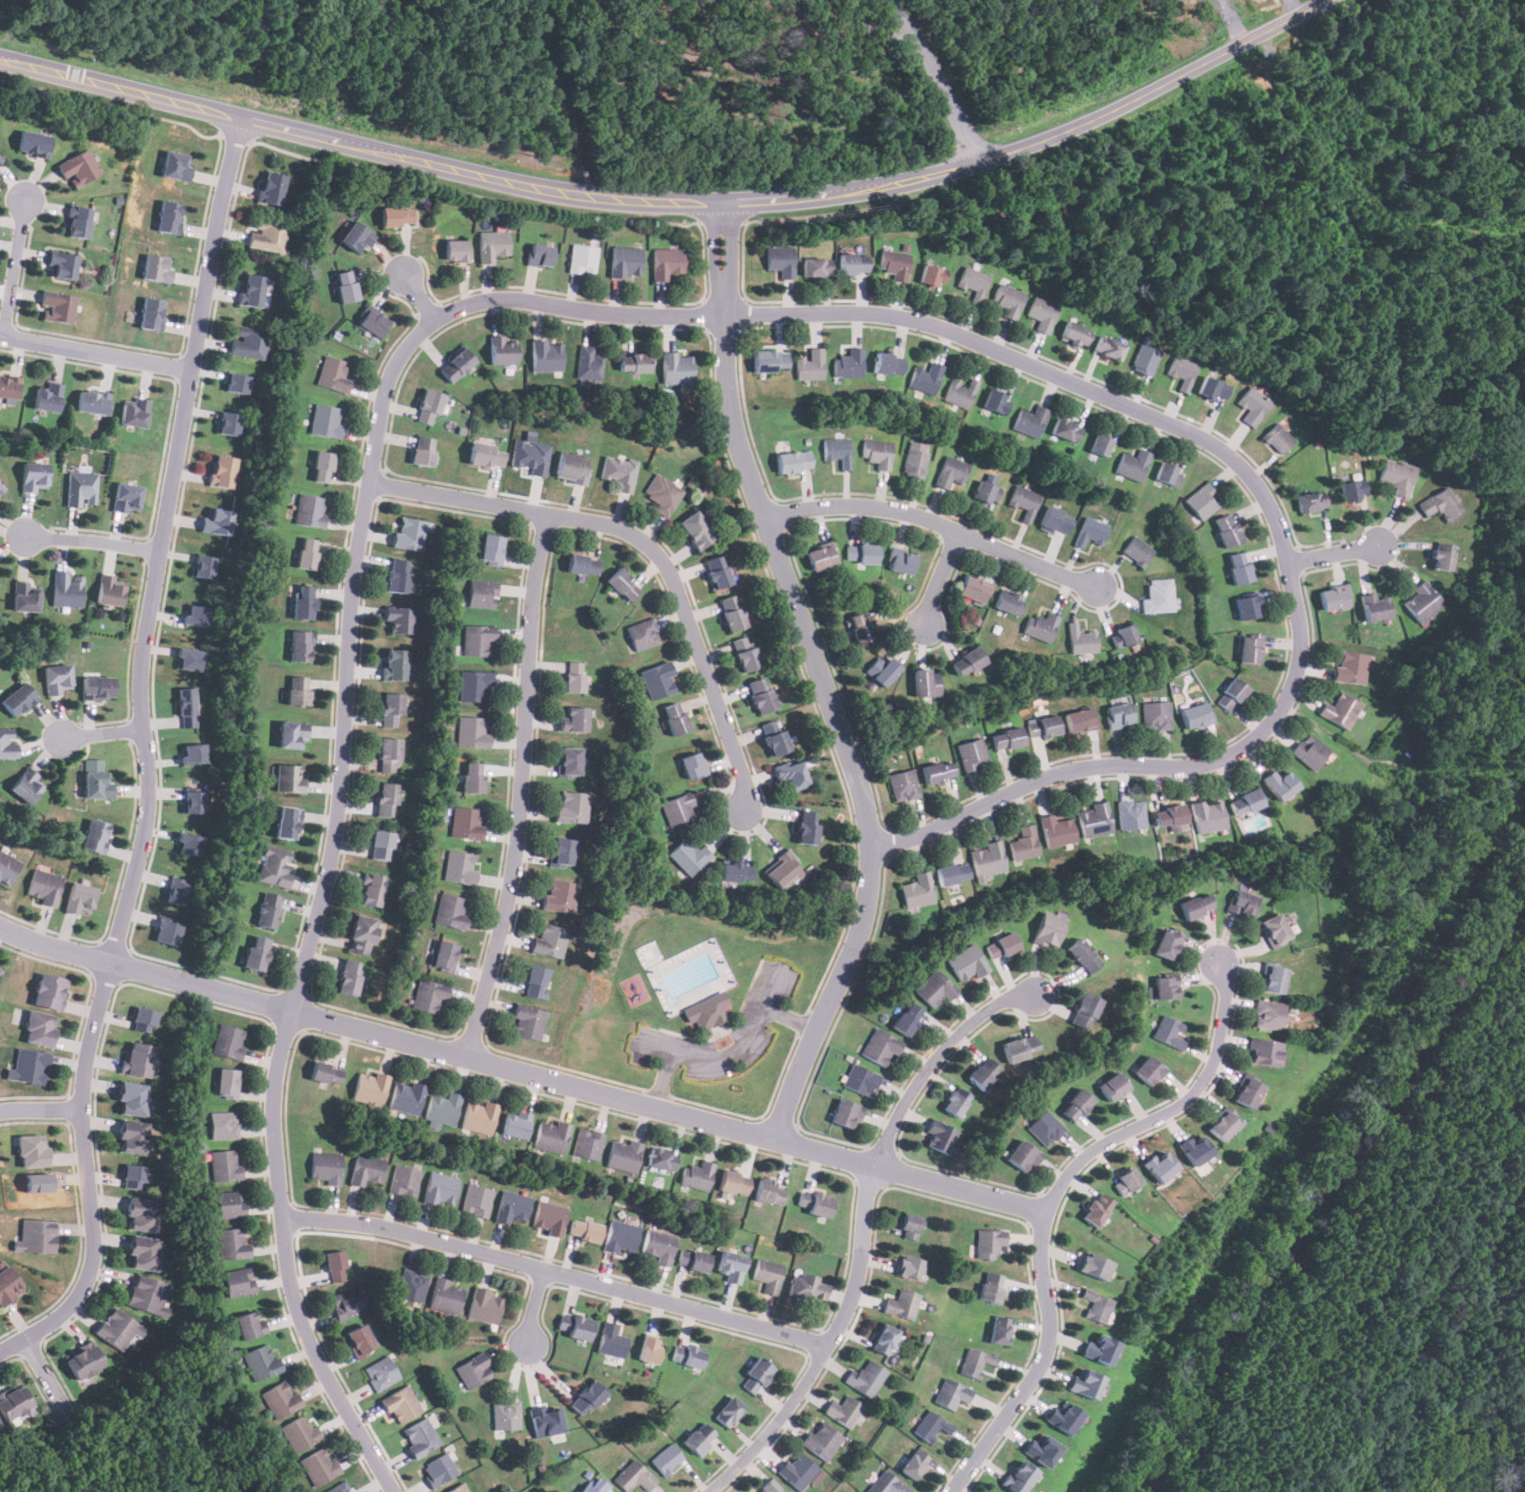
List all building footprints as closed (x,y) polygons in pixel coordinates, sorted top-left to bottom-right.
[(16,150),(47,158),(52,137),(22,129),(16,150)] [(70,175),(76,186),(101,172),(88,148),(56,165),(64,179),(70,175)] [(192,155),(165,150),(161,176),(188,181),(192,155)] [(284,175),(263,170),(256,201),(277,206),(284,175)] [(180,203),(160,200),(155,230),(175,234),(180,203)] [(85,240),(92,209),(72,205),(65,235),(85,240)] [(411,207),(381,207),(381,225),(411,225),(411,207)] [(286,223),(252,218),(248,247),(282,252),(286,223)] [(360,245),(366,248),(374,234),(351,220),(339,241),(356,251),(360,245)] [(509,231),(479,231),(479,262),(493,262),(493,254),(509,254),(509,231)] [(467,261),(467,239),(445,239),(445,261),(467,261)] [(527,263),(549,269),(554,248),(532,242),(527,263)] [(597,247),(572,244),(568,271),(593,275),(597,247)] [(779,268),(779,278),(794,278),(794,246),(766,246),(766,268),(779,268)] [(611,277),(641,277),(641,247),(611,247),(611,277)] [(73,281),(78,253),(51,248),(46,275),(73,281)] [(683,273),(683,249),(653,249),(653,280),(667,280),(667,273),(683,273)] [(893,272),(893,280),(906,281),(909,253),(882,250),(880,270),(893,272)] [(173,259),(146,253),(140,278),(168,283),(173,259)] [(867,274),(867,254),(839,254),(839,274),(867,274)] [(803,276),(830,276),(830,257),(803,257),(803,276)] [(946,270),(924,264),(919,281),(941,288),(946,270)] [(978,304),(988,275),(964,267),(957,285),(975,291),(971,302),(978,304)] [(358,298),(351,269),(333,273),(341,303),(358,298)] [(239,303),(259,307),(264,277),(244,273),(239,303)] [(1014,320),(1025,293),(998,283),(991,302),(1004,307),(1001,315),(1014,320)] [(40,305),(49,307),(47,320),(72,324),(77,296),(42,290),(40,305)] [(1027,315),(1039,320),(1035,330),(1047,335),(1059,305),(1034,295),(1027,315)] [(158,330),(163,300),(142,297),(138,327),(158,330)] [(357,324),(379,338),(389,322),(367,308),(357,324)] [(1060,338),(1083,347),(1091,329),(1067,319),(1060,338)] [(230,354),(263,359),(268,328),(235,323),(230,354)] [(1093,352),(1118,362),(1125,344),(1101,334),(1093,352)] [(490,364),(516,364),(516,336),(490,336),(490,364)] [(545,344),(545,339),(531,339),(531,371),(562,371),(562,344),(545,344)] [(602,379),(602,354),(594,354),(594,344),(578,344),(578,379),(602,379)] [(1150,377),(1160,351),(1141,344),(1130,369),(1150,377)] [(823,347),(808,347),(808,358),(796,358),(796,379),(823,379),(823,347)] [(475,362),(463,348),(438,368),(449,383),(475,362)] [(862,348),(848,348),(848,356),(834,356),(834,377),(862,377),(862,348)] [(753,372),(786,372),(786,351),(753,351),(753,372)] [(619,372),(649,372),(649,353),(619,353),(619,372)] [(901,374),(902,354),(875,353),(874,373),(901,374)] [(1198,364),(1175,353),(1166,372),(1182,379),(1178,389),(1185,392),(1198,364)] [(692,354),(663,354),(663,383),(692,383),(692,354)] [(343,376),(347,361),(324,355),(316,384),(347,392),(350,378),(343,376)] [(927,371),(915,367),(908,386),(932,395),(943,365),(931,360),(927,371)] [(225,370),(223,390),(243,393),(246,374),(225,370)] [(14,402),(19,379),(0,375),(0,399),(14,402)] [(1198,393),(1225,401),(1230,385),(1204,376),(1198,393)] [(979,380),(970,377),(966,387),(951,380),(943,400),(967,409),(979,380)] [(47,389),(35,387),(33,406),(58,409),(62,383),(48,381),(47,389)] [(421,386),(415,406),(419,407),(416,419),(430,424),(433,412),(438,414),(444,393),(421,386)] [(1270,400),(1248,386),(1237,403),(1248,409),(1242,419),(1253,427),(1270,400)] [(109,394),(78,389),(75,410),(105,415),(109,394)] [(1002,415),(1010,397),(989,389),(981,406),(1002,415)] [(134,404),(123,402),(118,423),(144,428),(149,400),(136,397),(134,404)] [(309,434),(337,439),(342,408),(315,403),(309,434)] [(1035,438),(1049,410),(1036,404),(1031,414),(1020,409),(1011,427),(1035,438)] [(219,410),(216,432),(235,435),(239,412),(219,410)] [(1050,432),(1074,444),(1082,427),(1058,415),(1050,432)] [(1262,436),(1280,454),(1294,441),(1277,422),(1262,436)] [(1111,439),(1096,433),(1089,451),(1105,456),(1111,439)] [(412,464),(432,466),(434,438),(414,436),(412,464)] [(823,459),(836,459),(836,470),(849,470),(849,438),(823,438),(823,459)] [(511,465),(530,467),(529,474),(546,476),(550,444),(514,439),(511,465)] [(861,459),(876,461),(875,469),(889,470),(892,442),(863,439),(861,459)] [(468,462),(501,467),(505,447),(471,442),(468,462)] [(1122,453),(1115,472),(1140,481),(1151,452),(1139,448),(1135,457),(1122,453)] [(310,480),(328,483),(334,453),(316,449),(310,480)] [(922,480),(928,453),(907,449),(902,476),(922,480)] [(777,471),(809,470),(809,452),(777,452),(777,471)] [(590,460),(560,453),(554,477),(585,484),(590,460)] [(228,489),(235,459),(214,454),(207,483),(228,489)] [(961,484),(970,465),(946,455),(933,484),(947,490),(951,480),(961,484)] [(617,491),(631,493),(637,461),(604,456),(600,477),(619,480),(617,491)] [(1408,497),(1415,466),(1385,459),(1379,480),(1395,484),(1392,493),(1408,497)] [(1182,471),(1162,460),(1154,476),(1173,487),(1182,471)] [(47,463),(21,463),(21,492),(36,492),(36,487),(46,488),(47,463)] [(95,503),(97,472),(67,471),(66,506),(80,507),(80,502),(95,503)] [(658,503),(654,509),(666,517),(684,491),(657,472),(643,493),(658,503)] [(999,489),(980,480),(972,498),(990,507),(999,489)] [(1344,503),(1363,500),(1360,481),(1341,484),(1344,503)] [(1222,503),(1206,482),(1184,499),(1200,519),(1222,503)] [(140,485),(115,483),(112,511),(137,513),(140,485)] [(1029,523),(1040,495),(1015,485),(1008,503),(1025,509),(1021,520),(1029,523)] [(1417,504),(1426,517),(1437,509),(1445,522),(1461,511),(1445,486),(1417,504)] [(1323,490),(1296,493),(1299,512),(1325,508),(1323,490)] [(323,527),(326,497),(297,494),(294,524),(323,527)] [(1063,535),(1071,518),(1062,514),(1064,512),(1047,505),(1039,525),(1063,535)] [(226,536),(232,512),(205,506),(199,530),(226,536)] [(676,523),(698,551),(715,537),(694,510),(676,523)] [(1228,548),(1243,538),(1227,512),(1211,522),(1228,548)] [(1109,525),(1086,515),(1073,544),(1082,548),(1087,538),(1101,544),(1109,525)] [(422,551),(427,521),(398,516),(394,546),(422,551)] [(500,565),(505,537),(483,533),(478,562),(500,565)] [(1122,552),(1142,566),(1153,550),(1133,536),(1122,552)] [(296,568),(314,571),(319,539),(300,537),(296,568)] [(1449,571),(1452,544),(1433,542),(1430,569),(1449,571)] [(805,551),(811,571),(836,564),(830,544),(805,551)] [(876,545),(847,544),(846,562),(876,563),(876,545)] [(911,574),(915,551),(891,548),(888,570),(911,574)] [(1227,554),(1233,585),(1251,582),(1245,551),(1227,554)] [(599,559),(570,552),(566,570),(594,577),(599,559)] [(194,553),(191,576),(210,579),(213,557),(194,553)] [(730,584),(720,555),(703,561),(712,590),(730,584)] [(410,560),(390,558),(385,591),(406,594),(410,560)] [(640,589),(619,567),(605,580),(626,602),(640,589)] [(51,605),(79,608),(83,574),(55,571),(51,605)] [(119,606),(123,577),(100,574),(96,602),(119,606)] [(980,606),(989,586),(966,575),(957,596),(980,606)] [(1147,599),(1142,599),(1142,611),(1172,611),(1172,578),(1147,578),(1147,599)] [(496,580),(469,580),(468,607),(496,607),(496,580)] [(1414,593),(1402,603),(1419,623),(1442,604),(1423,580),(1411,589),(1414,593)] [(29,590),(29,581),(12,581),(12,611),(37,611),(37,590),(29,590)] [(294,585),(292,619),(311,621),(314,586),(294,585)] [(1319,590),(1321,610),(1346,608),(1345,588),(1319,590)] [(1017,617),(1025,599),(1001,589),(994,606),(1017,617)] [(746,625),(735,594),(718,600),(728,631),(746,625)] [(1260,615),(1255,594),(1235,599),(1240,620),(1260,615)] [(1362,596),(1365,621),(1389,618),(1386,594),(1362,596)] [(186,602),(183,622),(204,625),(207,606),(186,602)] [(384,622),(389,622),(389,633),(413,633),(413,607),(384,607),(384,622)] [(874,640),(866,611),(849,616),(856,644),(874,640)] [(1044,619),(1030,613),(1022,632),(1048,643),(1059,617),(1047,612),(1044,619)] [(634,651),(660,643),(653,617),(626,625),(634,651)] [(1077,632),(1077,621),(1069,621),(1069,652),(1097,651),(1096,631),(1077,632)] [(1111,630),(1117,647),(1136,641),(1131,624),(1111,630)] [(462,656),(493,656),(494,626),(463,625),(462,656)] [(309,630),(289,630),(289,662),(309,662),(309,630)] [(731,641),(742,672),(760,666),(749,635),(731,641)] [(1261,663),(1261,635),(1239,635),(1239,663),(1261,663)] [(178,645),(175,668),(198,670),(200,648),(178,645)] [(949,662),(958,677),(984,662),(975,646),(949,662)] [(405,681),(405,649),(385,649),(385,681),(405,681)] [(1363,684),(1366,654),(1337,651),(1334,681),(1363,684)] [(883,662),(878,657),(864,671),(882,688),(901,669),(888,656),(883,662)] [(583,662),(565,662),(565,693),(583,693),(583,662)] [(639,671),(649,700),(677,690),(667,662),(639,671)] [(71,691),(68,664),(43,666),(45,693),(71,691)] [(913,697),(938,696),(937,669),(913,669),(913,697)] [(484,701),(484,685),(493,685),(493,671),(460,671),(460,701),(484,701)] [(746,684),(758,714),(776,706),(764,676),(746,684)] [(81,698),(113,698),(113,677),(81,677),(81,698)] [(310,677),(286,677),(286,704),(310,704),(310,677)] [(1215,699),(1229,711),(1248,690),(1235,677),(1215,699)] [(11,717),(36,698),(24,682),(0,699),(0,701),(11,717)] [(194,688),(177,688),(177,726),(194,726),(194,688)] [(1318,716),(1349,728),(1360,701),(1338,692),(1332,705),(1324,702),(1318,716)] [(382,727),(400,727),(400,693),(382,693),(382,727)] [(662,706),(671,735),(688,730),(679,701),(662,706)] [(1170,730),(1170,701),(1143,701),(1143,730),(1170,730)] [(1133,723),(1128,702),(1105,707),(1110,728),(1133,723)] [(1180,708),(1185,730),(1211,724),(1206,702),(1180,708)] [(586,732),(586,707),(561,707),(561,731),(586,732)] [(1065,712),(1068,733),(1096,729),(1093,708),(1065,712)] [(1032,739),(1060,733),(1055,715),(1028,721),(1032,739)] [(489,747),(489,733),(485,733),(485,717),(458,717),(458,747),(489,747)] [(770,756),(789,751),(779,718),(760,724),(770,756)] [(305,748),(305,722),(278,722),(278,748),(305,748)] [(995,750),(1023,744),(1020,727),(991,733),(995,750)] [(15,758),(15,731),(0,731),(0,758),(15,758)] [(1313,771),(1329,751),(1307,732),(1291,751),(1313,771)] [(399,771),(399,738),(378,738),(378,771),(399,771)] [(957,744),(964,771),(989,764),(981,738),(957,744)] [(180,744),(181,755),(176,755),(177,764),(204,762),(202,742),(180,744)] [(580,748),(558,747),(558,776),(580,776),(580,748)] [(707,769),(696,750),(678,761),(690,780),(707,769)] [(787,779),(791,790),(808,785),(800,759),(772,767),(776,782),(787,779)] [(925,785),(954,778),(951,760),(921,767),(925,785)] [(482,793),(482,762),(464,762),(464,793),(482,793)] [(302,792),(302,765),(275,764),(274,791),(302,792)] [(8,788),(26,805),(45,783),(26,767),(8,788)] [(893,802),(919,796),(913,769),(888,774),(893,802)] [(1278,777),(1273,769),(1261,778),(1279,802),(1298,788),(1286,771),(1278,777)] [(83,798),(111,798),(111,772),(83,772),(83,798)] [(396,783),(375,783),(375,816),(396,816),(396,783)] [(181,789),(181,811),(203,811),(203,790),(181,789)] [(1229,799),(1235,816),(1263,806),(1256,789),(1229,799)] [(586,822),(586,791),(558,791),(558,822),(586,822)] [(661,802),(670,830),(698,821),(689,793),(661,802)] [(1220,798),(1190,805),(1197,834),(1226,827),(1220,798)] [(1118,800),(1118,829),(1145,829),(1145,800),(1118,800)] [(1091,802),(1092,809),(1078,811),(1081,837),(1110,833),(1106,801),(1091,802)] [(1157,828),(1186,823),(1183,804),(1154,810),(1157,828)] [(449,836),(479,840),(484,810),(454,805),(449,836)] [(274,838),(293,840),(297,809),(278,806),(274,838)] [(797,844),(816,844),(816,811),(797,811),(797,844)] [(1075,842),(1070,818),(1055,822),(1053,813),(1039,816),(1046,848),(1075,842)] [(109,824),(90,818),(80,848),(99,854),(109,824)] [(1038,856),(1033,824),(1018,826),(1020,838),(1009,840),(1012,860),(1038,856)] [(177,830),(175,840),(178,841),(176,851),(197,855),(201,835),(177,830)] [(389,861),(392,832),(371,830),(369,859),(389,861)] [(572,867),(574,839),(553,836),(550,864),(572,867)] [(690,877),(712,855),(701,845),(695,851),(683,839),(668,854),(690,877)] [(984,843),(985,848),(970,851),(975,876),(1005,871),(999,840),(984,843)] [(285,887),(293,854),(265,846),(256,880),(285,887)] [(776,888),(802,875),(789,849),(774,856),(777,863),(766,869),(776,888)] [(443,880),(473,885),(477,854),(448,850),(443,880)] [(19,864),(0,853),(0,886),(4,888),(19,864)] [(751,862),(720,862),(720,882),(751,882),(751,862)] [(968,880),(965,862),(936,867),(939,885),(968,880)] [(26,897),(54,906),(63,877),(34,868),(26,897)] [(914,873),(916,881),(900,884),(904,908),(934,901),(927,870),(914,873)] [(378,908),(385,877),(366,872),(358,903),(378,908)] [(167,877),(161,900),(180,905),(186,882),(167,877)] [(577,883),(547,877),(542,908),(571,914),(577,883)] [(81,909),(89,911),(95,889),(71,882),(64,911),(79,915),(81,909)] [(1258,898),(1235,888),(1226,909),(1249,918),(1258,898)] [(256,926),(274,929),(280,895),(262,891),(256,926)] [(462,929),(469,899),(440,892),(433,922),(462,929)] [(1179,903),(1186,920),(1214,909),(1207,893),(1179,903)] [(1066,919),(1044,910),(1033,940),(1055,948),(1066,919)] [(1259,922),(1272,948),(1291,938),(1278,913),(1259,922)] [(368,955),(377,919),(355,914),(347,950),(368,955)] [(157,918),(151,940),(175,946),(180,923),(157,918)] [(559,959),(568,930),(539,921),(530,950),(559,959)] [(1183,934),(1162,927),(1153,954),(1174,961),(1183,934)] [(993,961),(1019,948),(1011,932),(985,945),(993,961)] [(271,939),(251,934),(242,968),(262,973),(271,939)] [(1067,947),(1085,974),(1099,964),(1081,937),(1067,947)] [(451,972),(458,945),(438,939),(430,966),(451,972)] [(947,957),(960,983),(987,970),(974,943),(947,957)] [(353,996),(363,963),(343,958),(334,991),(353,996)] [(1284,994),(1287,965),(1265,963),(1261,991),(1284,994)] [(523,995),(540,999),(546,969),(529,965),(523,995)] [(956,988),(935,968),(913,989),(934,1010),(956,988)] [(61,1010),(67,979),(38,974),(33,1005),(61,1010)] [(1154,975),(1155,999),(1178,998),(1177,975),(1154,975)] [(446,987),(419,978),(410,1007),(438,1015),(446,987)] [(1102,1001),(1084,991),(1068,1020),(1085,1030),(1102,1001)] [(684,1011),(690,1023),(695,1021),(701,1032),(730,1018),(725,1006),(729,1004),(723,992),(684,1011)] [(1281,1030),(1285,1003),(1258,999),(1253,1026),(1281,1030)] [(891,1027),(907,1038),(924,1012),(908,1001),(891,1027)] [(509,1034),(539,1041),(546,1011),(517,1003),(509,1034)] [(134,1005),(156,1011),(152,1026),(148,1025),(146,1033),(133,1030),(135,1020),(130,1019),(134,1005)] [(52,1046),(57,1014),(29,1010),(24,1042),(52,1046)] [(1186,1041),(1178,1034),(1184,1027),(1166,1014),(1152,1032),(1178,1052),(1186,1041)] [(210,1053),(239,1060),(246,1030),(217,1023),(210,1053)] [(886,1068),(900,1042),(874,1028),(860,1055),(886,1068)] [(1002,1042),(1008,1062),(1039,1052),(1032,1032),(1002,1042)] [(1282,1041),(1251,1037),(1248,1062),(1279,1065),(1282,1041)] [(153,1045),(127,1040),(120,1072),(147,1077),(153,1045)] [(48,1052),(17,1048),(15,1069),(6,1068),(4,1079),(44,1084),(48,1052)] [(1165,1069),(1148,1054),(1134,1070),(1150,1085),(1165,1069)] [(981,1089),(1000,1070),(986,1056),(967,1075),(981,1089)] [(339,1085),(343,1067),(313,1060),(309,1078),(339,1085)] [(880,1075),(852,1064),(843,1086),(871,1097),(880,1075)] [(238,1069),(216,1069),(216,1096),(238,1096),(238,1069)] [(389,1077),(358,1070),(352,1099),(382,1106),(389,1077)] [(1098,1084),(1109,1102),(1129,1089),(1118,1071),(1098,1084)] [(1263,1085),(1245,1076),(1233,1099),(1251,1108),(1263,1085)] [(388,1108),(417,1116),(425,1086),(396,1078),(388,1108)] [(115,1113),(143,1116),(147,1084),(119,1080),(115,1113)] [(940,1107),(956,1117),(970,1096),(954,1085),(940,1107)] [(1060,1109),(1072,1121),(1093,1100),(1081,1088),(1060,1109)] [(447,1099),(430,1095),(424,1119),(454,1126),(462,1095),(449,1092),(447,1099)] [(861,1106),(838,1098),(830,1122),(854,1129),(861,1106)] [(489,1136),(497,1106),(468,1099),(460,1129),(489,1136)] [(530,1115),(506,1109),(500,1135),(524,1141),(530,1115)] [(1026,1128),(1046,1148),(1064,1129),(1045,1109),(1026,1128)] [(1208,1127),(1222,1142),(1240,1124),(1225,1109),(1208,1127)] [(209,1112),(209,1139),(237,1139),(237,1112),(209,1112)] [(569,1125),(540,1118),(533,1148),(563,1155),(569,1125)] [(927,1145),(946,1154),(957,1132),(932,1119),(926,1131),(932,1134),(927,1145)] [(145,1154),(147,1121),(119,1120),(117,1152),(145,1154)] [(604,1134),(580,1127),(572,1154),(596,1161),(604,1134)] [(1214,1151),(1197,1132),(1179,1147),(1195,1167),(1214,1151)] [(47,1167),(46,1135),(18,1135),(19,1167),(47,1167)] [(641,1144),(612,1138),(606,1167),(635,1173),(641,1144)] [(1040,1153),(1019,1139),(1006,1159),(1026,1173),(1040,1153)] [(674,1171),(677,1153),(651,1147),(647,1166),(674,1171)] [(1179,1167),(1161,1148),(1143,1165),(1161,1184),(1179,1167)] [(242,1179),(241,1165),(237,1165),(236,1150),(208,1152),(211,1182),(242,1179)] [(340,1183),(341,1154),(311,1153),(310,1182),(340,1183)] [(362,1187),(364,1179),(380,1184),(386,1161),(357,1153),(349,1183),(362,1187)] [(713,1163),(699,1160),(698,1167),(688,1165),(684,1188),(707,1192),(713,1163)] [(123,1162),(120,1179),(124,1180),(123,1188),(138,1190),(140,1181),(143,1181),(146,1166),(123,1162)] [(420,1171),(395,1164),(388,1191),(413,1198),(420,1171)] [(1141,1184),(1132,1167),(1111,1178),(1120,1195),(1141,1184)] [(744,1195),(749,1174),(722,1169),(718,1190),(744,1195)] [(459,1179),(429,1171),(422,1200),(451,1208),(459,1179)] [(780,1205),(785,1185),(758,1178),(753,1199),(780,1205)] [(493,1191),(468,1183),(460,1211),(485,1218),(493,1191)] [(796,1209),(827,1218),(832,1197),(802,1189),(796,1209)] [(507,1224),(509,1216),(526,1220),(531,1197),(501,1190),(494,1220),(507,1224)] [(244,1191),(216,1192),(216,1218),(244,1217),(244,1191)] [(1080,1219),(1098,1227),(1111,1199),(1093,1191),(1080,1219)] [(125,1229),(153,1232),(157,1200),(129,1197),(125,1229)] [(546,1234),(561,1237),(567,1207),(537,1201),(532,1226),(547,1229),(546,1234)] [(920,1217),(903,1213),(897,1236),(915,1240),(920,1217)] [(596,1242),(601,1225),(572,1218),(568,1235),(596,1242)] [(55,1220),(22,1219),(21,1241),(13,1241),(13,1252),(54,1253),(55,1220)] [(604,1248),(633,1255),(639,1226),(610,1219),(604,1248)] [(247,1259),(246,1229),(217,1229),(218,1260),(247,1259)] [(657,1263),(670,1266),(676,1235),(646,1229),(642,1252),(658,1255),(657,1263)] [(1007,1230),(976,1230),(976,1258),(997,1258),(997,1245),(1007,1245),(1007,1230)] [(154,1271),(159,1239),(130,1234),(126,1266),(154,1271)] [(710,1256),(682,1246),(676,1264),(704,1274),(710,1256)] [(323,1253),(329,1283),(347,1280),(341,1250),(323,1253)] [(717,1270),(724,1272),(722,1281),(737,1285),(745,1255),(722,1250),(717,1270)] [(1104,1281),(1112,1263),(1084,1250),(1076,1268),(1104,1281)] [(922,1261),(899,1254),(894,1273),(917,1279),(922,1261)] [(765,1282),(762,1292),(775,1295),(783,1265),(757,1258),(752,1279),(765,1282)] [(22,1288),(0,1259),(0,1306),(22,1288)] [(223,1271),(226,1297),(254,1293),(251,1268),(223,1271)] [(428,1275),(402,1269),(395,1296),(421,1303),(428,1275)] [(794,1271),(788,1293),(823,1302),(829,1281),(794,1271)] [(977,1298),(997,1303),(1004,1276),(984,1271),(977,1298)] [(125,1306),(164,1317),(167,1306),(162,1305),(168,1284),(134,1274),(125,1306)] [(458,1315),(465,1285),(435,1279),(428,1309),(458,1315)] [(329,1296),(338,1321),(364,1312),(356,1287),(329,1296)] [(488,1290),(473,1287),(467,1318),(497,1324),(502,1298),(487,1295),(488,1290)] [(1113,1301),(1085,1288),(1081,1297),(1091,1301),(1084,1315),(1103,1324),(1113,1301)] [(912,1321),(920,1294),(899,1289),(896,1301),(886,1298),(882,1313),(912,1321)] [(145,1330),(112,1306),(94,1332),(121,1352),(132,1336),(138,1340),(145,1330)] [(257,1309),(233,1317),(241,1340),(265,1332),(257,1309)] [(556,1331),(587,1340),(592,1320),(561,1312),(556,1331)] [(1006,1345),(1011,1318),(993,1315),(988,1342),(1006,1345)] [(617,1336),(620,1325),(605,1320),(596,1351),(620,1359),(626,1339),(617,1336)] [(344,1333),(356,1358),(375,1349),(363,1324),(344,1333)] [(870,1348),(886,1356),(898,1332),(882,1324),(870,1348)] [(1117,1341),(1097,1334),(1095,1342),(1086,1339),(1080,1355),(1109,1365),(1117,1341)] [(636,1360),(654,1364),(660,1340),(642,1336),(636,1360)] [(76,1380),(103,1365),(90,1341),(62,1357),(76,1380)] [(254,1382),(282,1371),(270,1342),(242,1354),(254,1382)] [(671,1363),(700,1368),(703,1348),(674,1343),(671,1363)] [(958,1372),(977,1380),(984,1363),(994,1366),(997,1358),(969,1347),(958,1372)] [(454,1367),(466,1390),(493,1376),(481,1353),(454,1367)] [(400,1379),(387,1356),(362,1369),(375,1392),(400,1379)] [(752,1394),(774,1370),(760,1357),(738,1381),(752,1394)] [(844,1380),(869,1398),(887,1372),(868,1360),(859,1373),(852,1368),(844,1380)] [(1103,1376),(1077,1366),(1068,1389),(1093,1399),(1103,1376)] [(957,1400),(967,1404),(973,1391),(944,1377),(933,1402),(952,1411),(957,1400)] [(276,1419),(300,1406),(286,1379),(261,1393),(276,1419)] [(605,1393),(591,1380),(568,1403),(581,1416),(605,1393)] [(20,1383),(0,1392),(0,1413),(4,1421),(32,1408),(20,1383)] [(381,1400),(396,1425),(421,1410),(406,1385),(381,1400)] [(725,1427),(745,1409),(732,1395),(712,1413),(725,1427)] [(864,1406),(845,1395),(839,1406),(830,1400),(822,1413),(850,1429),(864,1406)] [(492,1402),(492,1429),(518,1429),(518,1402),(492,1402)] [(1068,1436),(1084,1415),(1066,1402),(1060,1411),(1054,1407),(1045,1419),(1068,1436)] [(564,1432),(558,1404),(529,1410),(535,1437),(564,1432)] [(947,1438),(954,1429),(928,1410),(913,1431),(928,1442),(936,1430),(947,1438)] [(280,1428),(296,1454),(320,1438),(304,1413),(280,1428)] [(402,1431),(410,1446),(407,1448),(413,1459),(440,1445),(426,1418),(402,1431)] [(697,1456),(717,1438),(702,1421),(682,1439),(697,1456)] [(799,1442),(825,1462),(843,1438),(823,1423),(815,1433),(809,1429),(799,1442)] [(1061,1447),(1038,1431),(1023,1452),(1046,1468),(1061,1447)] [(683,1457),(668,1443),(650,1462),(664,1476),(683,1457)] [(340,1470),(323,1445),(299,1462),(316,1487),(340,1470)] [(913,1481),(929,1460),(915,1448),(898,1469),(913,1481)] [(819,1470),(797,1450),(777,1472),(799,1491),(819,1470)] [(457,1475),(447,1453),(421,1466),(431,1488),(457,1475)] [(657,1481),(634,1459),(613,1480),(625,1491),(629,1491),(636,1484),(644,1491),(646,1491),(657,1481)] [(1039,1473),(1020,1460),(1002,1484),(1012,1491),(1025,1491),(1039,1473)] [(908,1489),(883,1470),(866,1491),(906,1491),(908,1489)] [(609,1487),(593,1475),(579,1491),(605,1491),(609,1487)] [(770,1478),(756,1491),(783,1491),(770,1478)] [(346,1480),(324,1491),(352,1491),(346,1480)] [(462,1483),(447,1491),(468,1491),(462,1483)]
